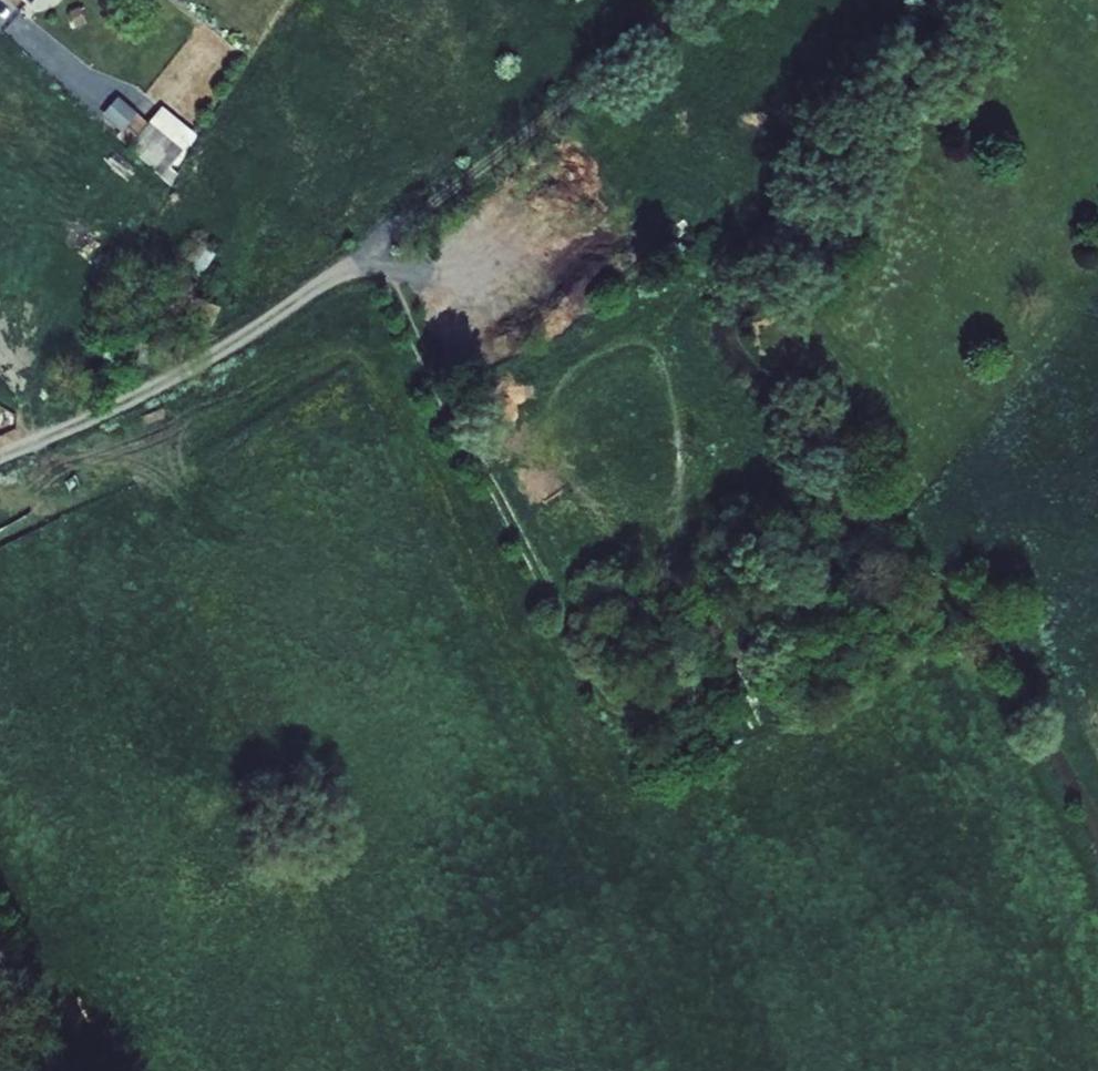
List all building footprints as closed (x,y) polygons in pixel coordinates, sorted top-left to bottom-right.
[(26,14),(36,0),(5,0),(26,14)] [(202,139),(160,106),(148,122),(115,97),(96,122),(170,180),(202,139)]
